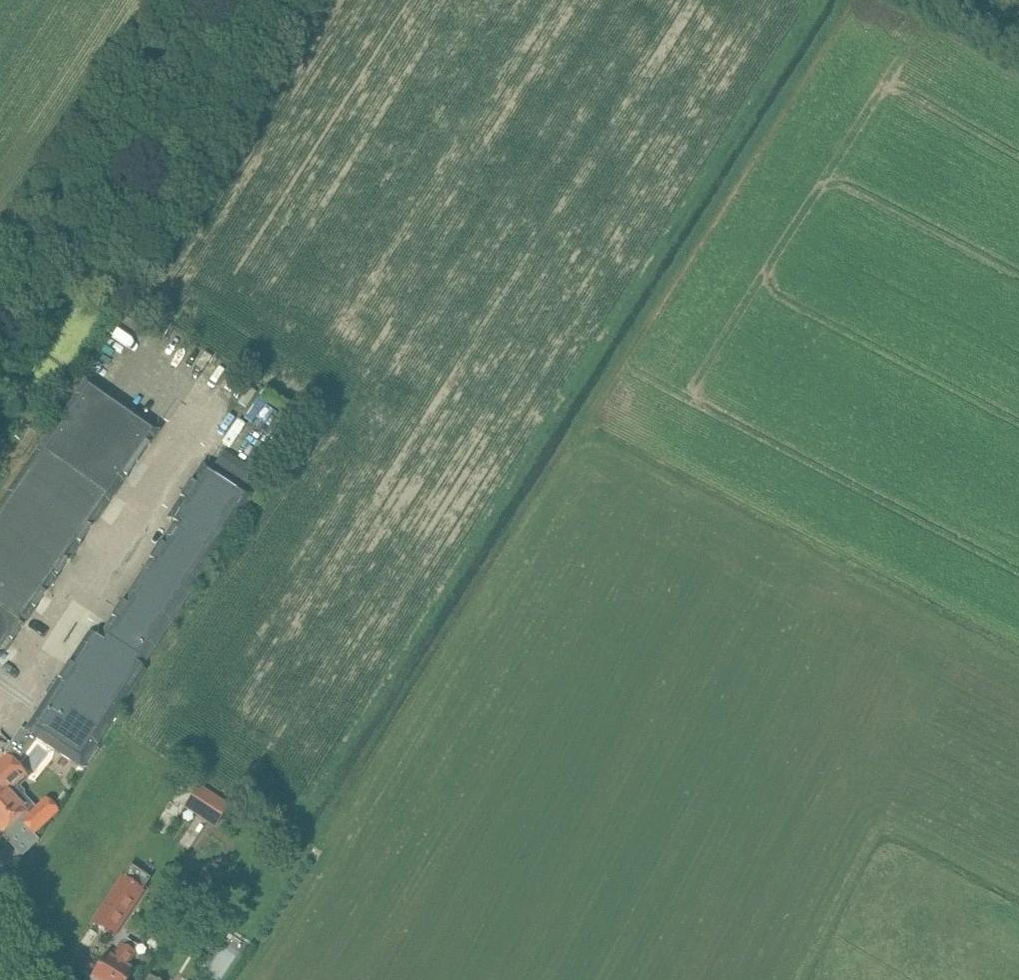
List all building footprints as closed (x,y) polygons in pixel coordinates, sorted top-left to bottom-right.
[(114,494),(160,430),(88,376),(41,443),(0,503),(0,657),(114,494)] [(97,749),(93,747),(145,668),(141,665),(254,495),(202,460),(165,517),(170,520),(95,636),(88,632),(24,730),(83,770),(97,749)] [(0,778),(14,765),(6,756),(0,762),(0,778)] [(0,834),(6,840),(20,827),(17,824),(17,819),(26,811),(17,802),(24,795),(24,791),(19,786),(27,778),(15,764),(14,765),(0,778),(0,835),(0,834)] [(198,786),(184,807),(214,827),(228,805),(198,786)] [(23,823),(35,836),(59,814),(47,801),(23,823)] [(113,936),(143,891),(122,877),(102,908),(93,921),(113,936)] [(106,955),(92,978),(95,979),(128,979),(133,972),(126,967),(134,953),(122,945),(114,960),(106,955)]
